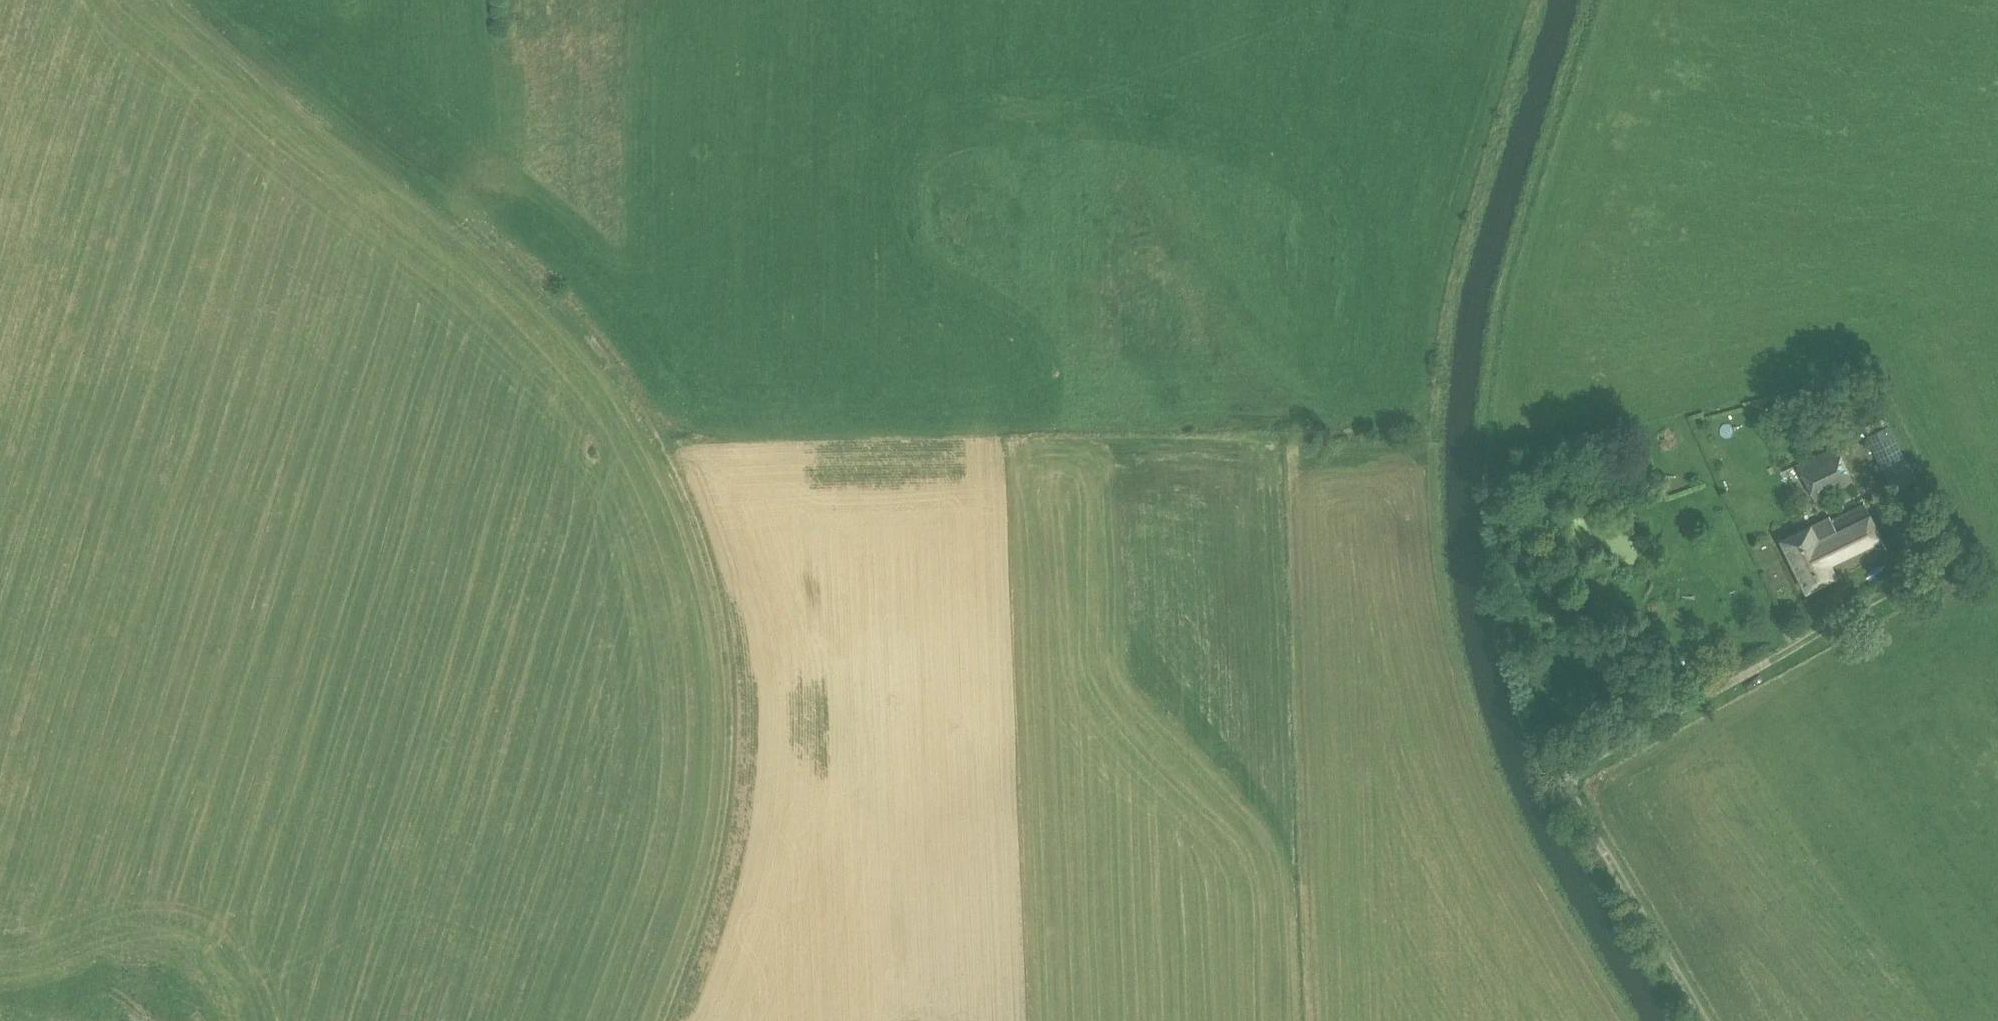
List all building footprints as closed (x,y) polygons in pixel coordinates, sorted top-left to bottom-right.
[(1889,426),(1870,434),(1894,489),(1914,480),(1889,426)] [(1836,444),(1796,462),(1815,501),(1854,482),(1836,444)] [(1837,576),(1835,573),(1885,549),(1863,503),(1832,517),(1831,515),(1811,524),(1782,538),(1807,591),(1837,576)]
